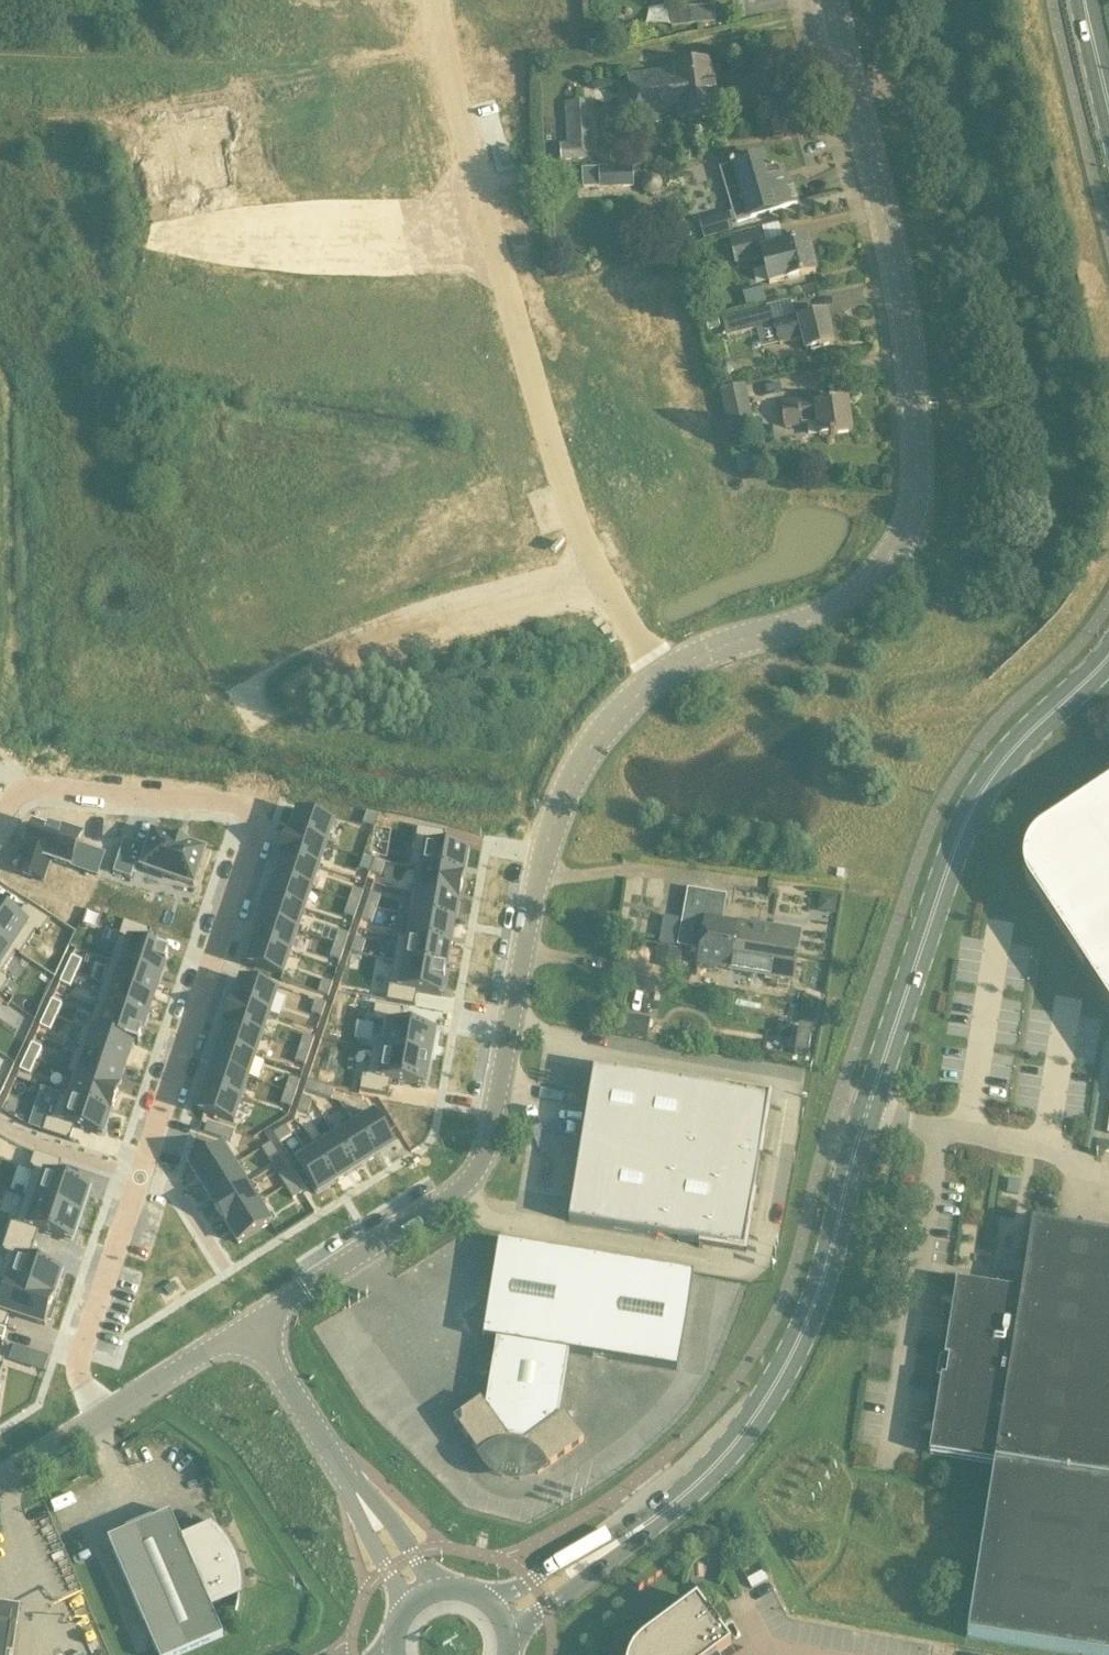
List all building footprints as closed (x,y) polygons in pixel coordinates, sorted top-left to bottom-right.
[(648,7),(647,24),(668,25),(669,8),(648,7)] [(672,28),(716,24),(715,7),(670,10),(672,28)] [(510,66),(509,46),(496,47),(498,69),(510,66)] [(680,122),(717,117),(709,63),(673,68),(673,69),(628,75),(635,127),(680,121),(680,122)] [(542,71),(542,74),(544,98),(586,96),(585,74),(585,69),(542,71)] [(561,162),(589,160),(585,103),(564,104),(566,143),(560,144),(561,162)] [(204,133),(185,136),(195,191),(210,188),(210,186),(223,184),(218,159),(217,155),(219,154),(216,139),(230,137),(227,119),(202,124),(204,133)] [(165,130),(140,135),(144,152),(158,150),(160,165),(162,164),(163,169),(167,194),(180,191),(180,193),(195,191),(185,136),(167,139),(165,130)] [(732,166),(719,170),(735,223),(748,220),(796,205),(789,181),(785,182),(783,183),(780,175),(780,174),(779,173),(779,172),(778,171),(777,171),(776,170),(775,170),(773,169),(772,169),(771,169),(770,170),(766,171),(761,157),(745,162),(732,166)] [(633,166),(615,167),(616,189),(634,189),(633,166)] [(641,182),(640,185),(641,189),(643,192),(645,194),(648,195),(651,196),(655,195),(658,194),(660,191),(662,188),(662,185),(661,181),(660,178),(657,176),(654,175),(651,174),(648,175),(645,176),(642,179),(641,182)] [(815,274),(806,239),(801,241),(800,235),(763,244),(760,232),(728,240),(735,266),(762,259),(765,269),(768,286),(815,274)] [(433,277),(424,277),(424,290),(433,290),(433,277)] [(441,277),(433,277),(433,290),(442,290),(441,277)] [(352,278),(343,279),(343,292),(352,292),(352,278)] [(388,278),(379,278),(379,291),(388,291),(388,278)] [(396,278),(388,278),(388,291),(397,291),(396,278)] [(343,279),(334,279),(334,292),(343,292),(343,279)] [(818,293),(816,285),(802,288),(804,296),(818,293)] [(773,326),(778,347),(802,341),(805,351),(833,345),(825,314),(797,321),(798,322),(775,327),(771,309),(722,321),(726,338),(773,326)] [(734,370),(732,363),(724,362),(719,367),(722,374),(729,376),(734,370)] [(727,427),(753,422),(745,386),(719,391),(727,427)] [(784,428),(817,424),(819,437),(851,433),(847,401),(831,403),(831,397),(780,404),(784,428)] [(752,454),(735,458),(738,473),(755,469),(752,454)] [(499,571),(490,574),(494,587),(502,584),(499,571)] [(490,574),(482,577),(486,589),(494,587),(490,574)] [(456,584),(447,587),(451,599),(460,597),(456,584)] [(447,587),(439,589),(443,602),(451,599),(447,587)] [(413,597),(404,600),(408,612),(417,610),(413,597)] [(404,600),(396,602),(400,615),(408,612),(404,600)] [(1045,830),(1036,838),(1031,843),(1024,855),(1022,863),(1022,871),(1023,880),(1027,889),(1108,1013),(1108,790),(1045,830)] [(290,835),(290,836),(326,848),(333,826),(297,813),(290,835)] [(367,813),(362,826),(373,830),(377,816),(367,813)] [(29,843),(20,872),(43,879),(50,859),(99,875),(105,854),(85,848),(84,850),(79,849),(84,834),(59,826),(57,833),(33,825),(30,824),(25,842),(29,843)] [(418,829),(415,845),(425,846),(421,871),(462,878),(463,877),(467,852),(443,848),(446,834),(418,829)] [(289,834),(281,858),(282,858),(282,857),(319,869),(326,848),(290,836),(290,835),(289,834)] [(124,841),(113,873),(131,879),(135,865),(143,868),(142,869),(193,887),(205,853),(186,847),(186,846),(172,841),(172,842),(153,836),(149,850),(124,841)] [(282,858),(275,878),(311,890),(319,869),(282,857),(282,858)] [(364,857),(359,870),(370,874),(375,860),(364,857)] [(375,860),(370,874),(381,878),(386,864),(375,860)] [(421,871),(417,894),(458,901),(458,903),(459,903),(464,877),(463,877),(462,878),(421,871)] [(275,878),(268,900),(304,912),(311,890),(275,878)] [(353,889),(349,903),(359,906),(364,893),(353,889)] [(666,920),(662,946),(699,952),(697,965),(728,970),(728,971),(792,981),(799,934),(727,922),(731,898),(691,891),(686,923),(666,920)] [(370,894),(366,907),(377,911),(381,897),(370,894)] [(417,894),(413,917),(454,925),(458,903),(458,901),(417,894)] [(268,900),(261,921),(297,933),(304,912),(268,900)] [(349,903),(344,917),(355,920),(359,906),(349,903)] [(12,950),(27,927),(40,936),(41,934),(50,921),(26,906),(17,919),(0,907),(0,942),(12,950)] [(366,907),(361,921),(372,925),(377,911),(366,907)] [(413,917),(408,941),(450,948),(454,925),(413,917)] [(261,921),(254,942),(290,954),(297,933),(261,921)] [(120,937),(119,939),(129,942),(121,965),(161,979),(165,966),(169,954),(159,950),(147,946),(152,931),(125,922),(120,937)] [(339,932),(334,945),(345,949),(350,935),(339,932)] [(355,939),(351,952),(362,956),(366,942),(355,939)] [(408,941),(404,964),(446,972),(450,948),(408,941)] [(12,950),(0,942),(0,968),(12,950)] [(254,942),(247,964),(283,977),(290,954),(254,942)] [(334,945),(330,959),(337,962),(340,963),(345,949),(334,945)] [(662,947),(659,965),(677,968),(680,950),(662,947)] [(72,958),(66,971),(76,975),(82,962),(72,958)] [(389,986),(387,1002),(415,1007),(417,993),(441,997),(446,972),(404,964),(400,988),(389,986)] [(121,965),(114,988),(154,1001),(161,979),(121,965)] [(66,971),(60,984),(70,988),(76,975),(66,971)] [(1,996),(10,983),(11,981),(0,974),(0,995),(1,996)] [(234,1003),(233,1004),(270,1016),(277,993),(241,981),(234,1003)] [(323,981),(318,994),(326,997),(329,998),(333,984),(323,981)] [(114,988),(106,1010),(146,1024),(154,1001),(114,988)] [(52,1001),(46,1014),(56,1019),(62,1006),(52,1001)] [(316,1001),(311,1014),(321,1018),(322,1018),(327,1004),(316,1001)] [(233,1002),(225,1026),(226,1026),(226,1025),(262,1037),(270,1016),(233,1004),(234,1003),(233,1002)] [(375,1005),(372,1022),(388,1025),(383,1052),(430,1060),(435,1031),(401,1025),(403,1010),(375,1005)] [(106,1010),(99,1032),(116,1038),(115,1040),(127,1044),(133,1046),(138,1048),(142,1035),(146,1024),(106,1010)] [(46,1014),(40,1027),(50,1032),(56,1019),(46,1014)] [(650,1022),(639,1020),(637,1036),(647,1038),(650,1022)] [(226,1026),(219,1046),(255,1058),(262,1037),(226,1025),(226,1026)] [(93,1031),(86,1054),(126,1067),(133,1046),(127,1044),(115,1040),(116,1038),(99,1032),(99,1033),(93,1031)] [(304,1036),(299,1049),(310,1053),(315,1039),(304,1036)] [(32,1044),(26,1057),(36,1062),(42,1049),(32,1044)] [(219,1046),(212,1067),(248,1080),(255,1058),(219,1046)] [(299,1049),(295,1063),(306,1067),(310,1053),(299,1049)] [(363,1075),(360,1092),(388,1097),(390,1082),(425,1088),(430,1060),(383,1052),(378,1078),(363,1075)] [(86,1054),(78,1076),(118,1089),(126,1067),(86,1054)] [(26,1057),(20,1070),(30,1075),(36,1062),(26,1057)] [(212,1067),(205,1089),(241,1101),(248,1080),(212,1067)] [(759,1157),(768,1098),(725,1091),(726,1087),(724,1086),(723,1090),(594,1069),(568,1222),(698,1244),(698,1247),(699,1248),(700,1244),(743,1251),(753,1192),(757,1192),(757,1191),(754,1190),(759,1159),(763,1159),(763,1158),(759,1157)] [(78,1076),(71,1099),(111,1112),(112,1112),(119,1090),(118,1089),(78,1076)] [(290,1078),(285,1092),(296,1096),(301,1082),(290,1078)] [(308,1081),(304,1092),(314,1095),(318,1097),(321,1086),(308,1081)] [(321,1086),(318,1097),(332,1101),(335,1091),(321,1086)] [(205,1089),(197,1111),(234,1123),(241,1101),(205,1089)] [(285,1092),(281,1106),(291,1109),(296,1096),(285,1092)] [(47,1118),(43,1133),(70,1142),(74,1127),(102,1137),(111,1112),(71,1099),(63,1122),(48,1117),(47,1118)] [(302,1099),(297,1112),(305,1115),(308,1116),(313,1102),(302,1099)] [(375,1114),(355,1127),(375,1159),(395,1146),(375,1114)] [(203,1134),(217,1139),(220,1128),(207,1124),(203,1134)] [(285,1127),(273,1135),(276,1139),(279,1144),(291,1137),(285,1127)] [(355,1127),(336,1139),(356,1171),(375,1159),(355,1127)] [(234,1133),(220,1128),(217,1139),(231,1143),(234,1133)] [(336,1139),(317,1151),(337,1183),(356,1171),(336,1139)] [(271,1144),(261,1150),(264,1154),(269,1162),(278,1156),(271,1144)] [(222,1147),(190,1167),(202,1187),(234,1167),(222,1147)] [(317,1151),(297,1163),(317,1195),(337,1183),(317,1151)] [(30,1168),(29,1169),(44,1174),(36,1200),(81,1215),(90,1188),(57,1177),(62,1162),(35,1153),(30,1168)] [(234,1167),(202,1187),(213,1205),(214,1206),(246,1186),(234,1167)] [(287,1170),(277,1176),(285,1188),(295,1182),(287,1170)] [(295,1182),(285,1188),(288,1193),(293,1200),(302,1194),(295,1182)] [(213,1205),(212,1206),(225,1227),(227,1226),(226,1225),(258,1205),(246,1186),(214,1206),(213,1205)] [(12,1222),(7,1237),(34,1246),(39,1231),(72,1242),(81,1215),(36,1200),(27,1226),(12,1221),(12,1222)] [(258,1205),(226,1225),(227,1226),(239,1245),(271,1225),(258,1205)] [(1033,1224),(1022,1293),(957,1283),(945,1359),(949,1360),(946,1380),(942,1379),(930,1454),(995,1464),(968,1638),(1074,1654),(1108,1654),(1108,1236),(1033,1224)] [(2,1251),(1,1253),(17,1258),(8,1283),(15,1286),(53,1299),(62,1271),(29,1260),(34,1246),(7,1237),(2,1251)] [(529,1471),(532,1469),(533,1469),(538,1475),(583,1442),(564,1415),(558,1420),(568,1353),(678,1371),(693,1275),(498,1243),(483,1339),(496,1342),(485,1408),(480,1401),(453,1421),(486,1466),(492,1462),(494,1464),(496,1467),(498,1468),(501,1470),(505,1472),(508,1473),(511,1474),(514,1474),(516,1474),(519,1474),(521,1474),(524,1473),(527,1472),(529,1471)] [(6,1329),(11,1315),(45,1326),(47,1320),(50,1321),(55,1305),(52,1304),(54,1299),(53,1299),(15,1286),(8,1283),(7,1283),(0,1303),(0,1327),(6,1329)] [(44,1372),(48,1358),(14,1347),(9,1361),(44,1372)] [(194,1520),(193,1519),(192,1520),(209,1531),(182,1543),(170,1514),(108,1541),(156,1653),(157,1654),(180,1654),(223,1637),(210,1607),(237,1596),(233,1615),(235,1616),(236,1613),(236,1610),(237,1605),(238,1601),(238,1596),(239,1593),(239,1590),(238,1586),(238,1583),(238,1580),(237,1575),(236,1572),(235,1568),(233,1562),(231,1557),(228,1551),(225,1547),(223,1544),(220,1540),(216,1535),(211,1531),(206,1527),(202,1524),(199,1522),(194,1520)] [(731,1647),(700,1606),(696,1601),(643,1641),(640,1644),(637,1647),(635,1649),(633,1652),(632,1654),(631,1654),(720,1654),(731,1647)] [(11,1627),(0,1625),(0,1654),(7,1654),(11,1627)]
